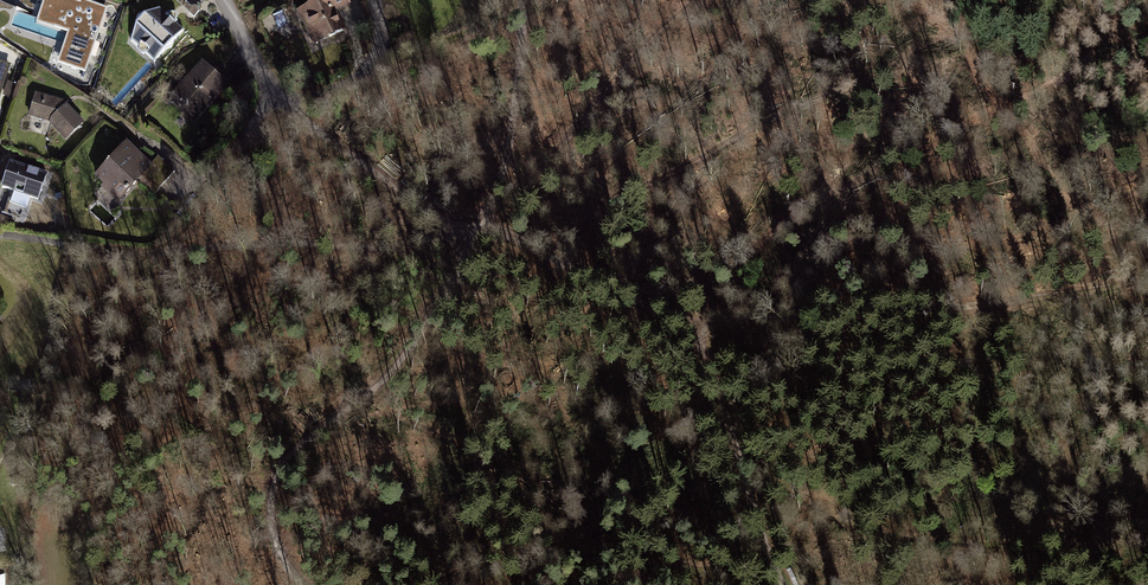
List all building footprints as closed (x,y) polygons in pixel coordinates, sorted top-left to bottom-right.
[(320,37),(368,16),(361,0),(304,0),(320,37)] [(56,46),(56,47),(67,50),(65,58),(90,64),(104,12),(78,4),(77,9),(63,5),(54,36),(44,33),(49,17),(0,3),(0,31),(56,46)] [(157,7),(137,14),(131,41),(154,62),(183,30),(157,7)] [(209,56),(183,91),(216,115),(242,80),(209,56)] [(9,67),(0,64),(0,94),(9,67)] [(4,94),(13,97),(17,83),(8,81),(4,94)] [(37,95),(30,116),(51,122),(66,138),(81,123),(62,103),(37,95)] [(128,145),(97,178),(122,201),(145,176),(158,189),(174,172),(158,158),(150,166),(128,145)] [(46,176),(10,165),(3,187),(16,191),(13,201),(26,206),(30,196),(39,199),(46,176)]
